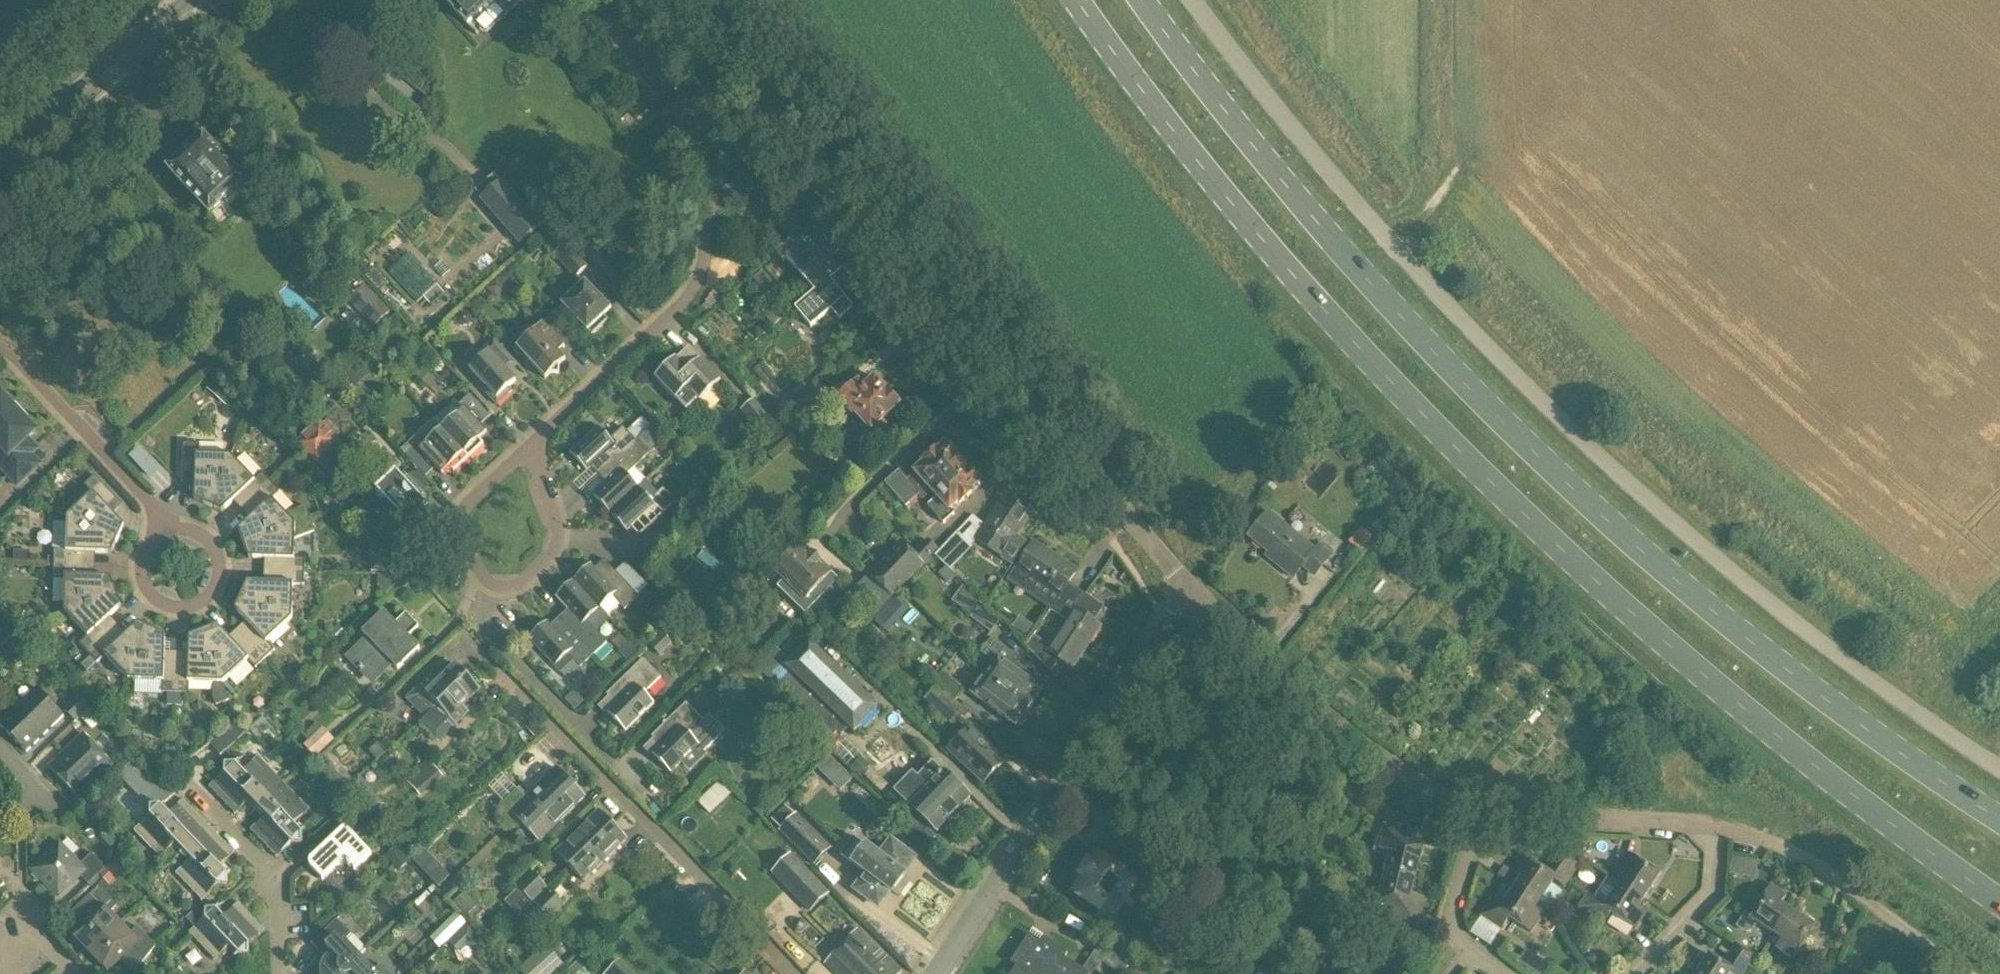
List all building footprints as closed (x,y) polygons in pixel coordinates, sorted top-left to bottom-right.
[(489,54),(484,59),(448,21),(457,12),(469,26),(473,22),(482,31),(488,31),(521,0),(445,0),(449,4),(433,19),(477,66),(439,101),(428,93),(419,106),(428,113),(474,161),(535,103),(489,54)] [(693,76),(651,26),(629,45),(649,68),(644,73),(663,98),(666,95),(668,97),(693,76)] [(638,97),(627,106),(639,119),(649,110),(638,97)] [(182,155),(183,156),(168,170),(210,215),(246,183),(204,137),(191,149),(189,148),(182,155)] [(502,181),(482,199),(521,243),(541,225),(502,181)] [(800,274),(830,248),(815,230),(798,244),(794,239),(777,253),(784,261),(787,259),(800,274)] [(575,278),(588,266),(567,244),(554,256),(575,278)] [(846,266),(830,248),(800,274),(816,293),(819,297),(832,285),(835,288),(851,274),(845,267),(846,266)] [(388,273),(417,303),(437,283),(409,253),(401,261),(397,256),(391,261),(395,266),(388,273)] [(503,284),(511,284),(516,279),(507,270),(498,279),(503,284)] [(755,282),(767,294),(776,286),(763,271),(753,279),(755,282)] [(356,275),(346,284),(354,292),(364,284),(356,275)] [(604,316),(611,309),(597,295),(598,295),(585,281),(569,297),(562,304),(578,322),(587,332),(588,332),(592,336),(608,321),(604,316)] [(363,312),(375,325),(390,312),(365,285),(349,300),(361,314),(363,312)] [(819,297),(816,293),(796,310),(811,328),(831,311),(840,321),(853,309),(835,288),(832,285),(819,297)] [(776,286),(767,294),(774,303),(783,294),(776,286)] [(459,323),(463,326),(468,325),(471,321),(471,316),(467,313),(462,314),(459,318),(459,323)] [(560,366),(566,360),(557,351),(562,347),(563,349),(574,339),(551,315),(516,348),(545,380),(552,374),(559,374),(560,366)] [(379,359),(390,349),(383,341),(372,351),(379,359)] [(484,390),(497,405),(512,391),(509,388),(516,381),(505,369),(513,361),(495,341),(483,352),(486,355),(470,369),(487,387),(484,390)] [(700,402),(721,382),(690,349),(677,360),(676,359),(655,378),(686,412),(698,400),(700,402)] [(350,386),(364,373),(355,363),(340,376),(350,386)] [(869,375),(835,405),(845,416),(848,413),(852,418),(855,416),(873,436),(885,426),(882,422),(899,407),(887,394),(886,395),(869,375)] [(812,410),(827,396),(818,387),(803,401),(802,400),(789,413),(795,418),(808,406),(812,410)] [(442,429),(469,458),(484,445),(480,440),(487,433),(481,426),(491,417),(470,395),(460,405),(463,409),(442,429)] [(790,410),(784,404),(776,395),(764,406),(778,421),(790,410)] [(38,464),(20,445),(35,432),(2,397),(0,399),(0,465),(17,483),(38,464)] [(774,424),(754,399),(740,411),(761,435),(774,424)] [(454,472),(469,459),(469,458),(442,429),(441,429),(433,421),(412,442),(416,446),(406,455),(426,477),(436,468),(443,475),(450,468),(454,472)] [(320,423),(298,444),(316,462),(318,461),(339,483),(358,464),(337,442),(338,441),(320,423)] [(636,441),(626,431),(623,428),(610,440),(598,427),(570,453),(587,471),(591,468),(599,476),(636,441)] [(636,441),(599,476),(607,484),(594,496),(611,514),(646,481),(634,468),(649,455),(648,454),(636,441)] [(208,506),(231,455),(197,454),(198,443),(183,443),(182,478),(195,478),(194,500),(208,506)] [(915,475),(907,482),(916,491),(925,483),(928,486),(941,475),(952,487),(969,471),(968,471),(971,464),(964,457),(957,458),(946,446),(936,455),(934,453),(922,463),(924,465),(915,474),(915,475)] [(231,455),(208,506),(222,513),(238,498),(246,506),(272,482),(263,473),(255,480),(231,455)] [(430,508),(429,506),(421,497),(424,494),(422,491),(423,488),(424,487),(424,484),(423,481),(423,480),(420,478),(419,477),(417,477),(414,477),(413,477),(410,479),(408,476),(404,479),(396,471),(376,490),(384,498),(387,501),(385,503),(384,506),(384,509),(386,512),(388,514),(391,515),(394,515),(397,514),(398,513),(401,516),(400,516),(408,525),(420,514),(422,515),(423,516),(425,515),(427,514),(429,512),(430,511),(430,508)] [(980,484),(969,471),(952,487),(941,475),(928,486),(925,483),(915,492),(918,496),(922,500),(931,492),(937,498),(927,506),(943,525),(954,515),(950,510),(958,503),(960,504),(971,495),(970,492),(980,484)] [(93,494),(68,517),(119,540),(125,526),(110,510),(120,501),(95,476),(85,485),(93,494)] [(706,488),(698,478),(689,487),(682,493),(691,502),(706,488)] [(647,481),(646,481),(611,514),(627,532),(632,528),(640,537),(677,503),(664,489),(658,493),(647,481)] [(272,482),(246,506),(254,515),(238,530),(243,544),(311,519),(306,507),(286,514),(273,499),(281,492),(272,482)] [(945,566),(968,542),(972,535),(1013,563),(1025,544),(1015,537),(1030,514),(1004,497),(986,526),(972,516),(934,556),(945,566)] [(1292,578),(1302,567),(1314,577),(1331,556),(1319,546),(1315,551),(1268,512),(1248,537),(1275,559),(1272,562),(1292,578)] [(59,544),(60,517),(47,516),(46,543),(59,544)] [(55,550),(55,564),(90,565),(91,553),(112,554),(119,540),(68,517),(67,551),(55,550)] [(316,532),(311,519),(243,544),(249,558),(270,559),(270,571),(305,572),(306,559),(295,559),(295,539),(316,532)] [(1361,552),(1370,540),(1372,538),(1361,529),(1349,543),(1361,553),(1361,552)] [(900,544),(879,566),(902,588),(938,551),(928,542),(913,556),(900,544)] [(832,575),(833,574),(801,543),(774,570),(795,590),(791,595),(801,605),(818,588),(825,594),(835,584),(835,578),(832,575)] [(1065,588),(1076,571),(1034,543),(1017,567),(1058,595),(1049,608),(1066,619),(1069,621),(1085,597),(1084,596),(1082,599),(1065,588)] [(371,572),(387,573),(387,561),(387,553),(372,553),(371,572)] [(637,595),(615,571),(604,560),(596,568),(592,564),(574,581),(600,609),(607,616),(620,604),(625,610),(639,597),(637,595)] [(90,565),(55,564),(54,577),(66,577),(64,611),(117,592),(112,577),(90,577),(90,565)] [(1101,589),(1109,570),(1095,564),(1087,583),(1101,589)] [(902,588),(879,566),(853,592),(877,614),(902,588)] [(305,572),(270,571),(270,583),(248,582),(242,596),(293,619),(294,585),(305,585),(305,572)] [(600,609),(574,581),(556,597),(568,610),(559,618),(594,655),(608,643),(587,621),(600,609)] [(970,618),(991,633),(1000,622),(963,586),(952,602),(972,616),(970,618)] [(122,606),(117,592),(64,611),(88,636),(80,644),(88,653),(114,629),(106,621),(122,606)] [(654,603),(666,615),(673,607),(662,595),(654,603)] [(293,619),(242,596),(235,610),(250,626),(242,634),(266,660),(275,651),(268,642),(293,619)] [(897,596),(881,612),(895,625),(910,608),(897,596)] [(1069,621),(1066,619),(1048,646),(1033,636),(1025,647),(1051,672),(1059,660),(1072,669),(1100,626),(1092,621),(1101,607),(1091,601),(1085,597),(1069,621)] [(384,612),(362,633),(370,641),(352,658),(361,667),(359,669),(362,672),(364,670),(373,679),(391,662),(398,670),(420,649),(409,637),(419,627),(406,614),(396,624),(384,612)] [(0,617),(0,648),(1,649),(16,634),(0,617)] [(594,655),(559,618),(551,626),(547,622),(529,639),(555,667),(568,655),(580,668),(594,655)] [(114,629),(88,653),(92,657),(97,663),(106,655),(129,680),(152,629),(138,623),(122,638),(114,629)] [(266,660),(242,634),(233,642),(218,626),(204,631),(224,684),(249,660),(256,668),(266,660)] [(152,629),(129,680),(163,682),(163,693),(168,693),(176,693),(177,658),(165,657),(166,636),(152,629)] [(184,693),(186,693),(189,693),(189,682),(224,684),(204,631),(190,636),(189,658),(177,658),(176,693),(184,693)] [(671,643),(662,634),(650,645),(660,655),(671,643)] [(758,668),(831,737),(837,730),(842,734),(848,727),(854,732),(877,708),(809,642),(804,647),(794,638),(780,652),(777,649),(758,668)] [(981,652),(994,662),(984,676),(1029,710),(1030,707),(1031,707),(1032,705),(1032,703),(1041,691),(1022,677),(1029,667),(990,639),(981,652)] [(619,652),(627,660),(637,650),(629,642),(619,652)] [(88,672),(97,663),(92,657),(82,665),(88,672)] [(607,695),(616,705),(608,713),(626,732),(654,704),(645,694),(661,678),(643,659),(607,695)] [(438,706),(467,678),(455,665),(439,681),(432,674),(419,687),(419,686),(405,699),(424,718),(437,705),(438,706)] [(726,678),(743,694),(752,684),(736,668),(726,678)] [(1027,713),(1029,710),(984,676),(970,695),(1015,727),(1016,725),(1017,726),(1022,726),(1026,720),(1026,717),(1023,715),(1025,712),(1027,713)] [(437,705),(424,718),(423,720),(442,739),(469,714),(463,707),(480,690),(467,678),(438,706),(437,705)] [(964,691),(951,679),(942,689),(943,690),(955,701),(964,691)] [(952,725),(965,710),(937,685),(924,699),(952,725)] [(27,753),(64,716),(37,688),(0,724),(0,725),(27,753)] [(758,691),(751,698),(762,710),(769,703),(758,691)] [(176,705),(176,693),(168,693),(168,705),(176,705)] [(183,706),(184,693),(176,693),(176,705),(183,706)] [(574,693),(567,700),(575,709),(583,702),(574,693)] [(74,722),(89,708),(90,707),(79,696),(63,711),(74,722)] [(671,774),(699,747),(705,752),(726,731),(710,715),(704,721),(687,703),(652,737),(662,747),(653,755),(671,774)] [(116,715),(116,728),(126,728),(126,715),(116,715)] [(535,736),(542,730),(534,721),(527,728),(535,736)] [(230,749),(243,734),(239,723),(212,743),(221,756),(230,749)] [(334,741),(323,728),(304,746),(315,759),(334,741)] [(1005,762),(969,729),(948,751),(984,784),(1005,762)] [(83,735),(49,767),(80,799),(114,766),(83,735)] [(203,736),(187,751),(196,760),(212,746),(203,736)] [(130,748),(122,756),(128,762),(136,755),(130,748)] [(343,789),(353,780),(328,751),(317,760),(343,789)] [(817,766),(826,776),(839,763),(829,754),(817,766)] [(259,809),(284,785),(259,758),(244,772),(236,764),(226,763),(226,774),(233,782),(218,797),(218,798),(220,796),(227,804),(226,805),(227,806),(228,805),(236,813),(234,814),(235,815),(250,800),(259,809)] [(862,775),(870,767),(860,758),(852,766),(862,775)] [(185,851),(210,827),(210,826),(208,828),(200,819),(202,818),(201,817),(200,819),(192,811),(194,810),(193,809),(191,810),(184,802),(185,801),(185,800),(170,815),(162,807),(171,798),(135,760),(120,775),(151,807),(151,817),(137,830),(162,856),(176,843),(185,851)] [(420,796),(443,776),(431,763),(408,783),(420,796)] [(943,773),(933,763),(918,777),(913,772),(895,790),(936,832),(970,798),(944,772),(943,773)] [(503,799),(516,787),(496,766),(483,779),(503,799)] [(525,825),(571,782),(556,767),(526,797),(518,789),(503,803),(499,807),(497,811),(497,816),(499,821),(501,824),(506,828),(511,829),(516,828),(520,826),(522,824),(521,823),(522,822),(525,825)] [(383,805),(359,778),(345,790),(368,819),(383,805)] [(710,814),(733,792),(721,779),(698,802),(710,814)] [(571,782),(525,825),(540,841),(585,797),(571,782)] [(284,785),(259,809),(266,817),(251,831),(252,832),(253,831),(261,839),(259,840),(260,841),(261,839),(269,847),(267,848),(268,849),(272,845),(280,854),(276,857),(277,858),(292,843),(302,843),(302,832),(295,824),(309,811),(284,785)] [(570,867),(613,825),(599,811),(556,853),(570,867)] [(341,813),(319,833),(329,843),(311,859),(310,862),(309,864),(310,867),(311,868),(323,880),(340,864),(348,865),(351,868),(351,867),(355,871),(372,855),(355,837),(360,833),(341,813)] [(799,813),(781,830),(815,865),(832,848),(799,813)] [(936,837),(913,815),(907,821),(930,843),(936,837)] [(627,839),(613,825),(570,867),(584,882),(627,839)] [(1386,872),(1414,880),(1422,847),(1406,843),(1409,832),(1384,825),(1377,854),(1390,857),(1386,872)] [(854,848),(865,836),(854,826),(843,838),(854,848)] [(209,828),(185,851),(193,859),(178,873),(204,899),(218,886),(228,886),(228,875),(220,867),(235,853),(234,852),(233,853),(225,845),(227,844),(226,843),(225,845),(217,837),(219,835),(218,835),(216,836),(209,828)] [(861,883),(856,889),(879,907),(890,893),(892,894),(893,892),(899,897),(911,882),(905,877),(906,875),(903,873),(915,859),(892,842),(881,856),(866,845),(852,863),(863,871),(857,879),(861,883)] [(32,870),(59,898),(81,876),(89,885),(106,868),(92,854),(81,865),(60,843),(32,870)] [(387,856),(394,865),(403,857),(396,848),(387,856)] [(831,893),(792,853),(771,873),(810,914),(831,893)] [(1579,865),(1561,853),(1553,864),(1572,876),(1579,865)] [(1620,884),(1643,899),(1660,874),(1628,853),(1616,871),(1624,876),(1620,884)] [(1083,877),(1073,892),(1103,911),(1128,874),(1098,854),(1092,864),(1088,861),(1079,874),(1083,877)] [(1515,888),(1539,903),(1554,881),(1564,888),(1572,876),(1553,864),(1548,873),(1523,856),(1513,872),(1521,878),(1515,888)] [(408,862),(403,857),(394,865),(399,870),(408,862)] [(1414,880),(1386,872),(1378,905),(1394,909),(1391,920),(1416,927),(1423,898),(1410,895),(1414,880)] [(533,873),(519,887),(532,902),(547,887),(533,873)] [(1643,899),(1620,884),(1605,906),(1588,894),(1579,907),(1604,924),(1611,914),(1635,930),(1646,914),(1637,909),(1643,899)] [(90,953),(120,924),(110,913),(118,906),(99,886),(79,906),(90,918),(72,934),(90,953)] [(1311,886),(1307,903),(1318,905),(1322,889),(1311,886)] [(1770,886),(1751,916),(1749,918),(1756,923),(1774,935),(1790,911),(1781,905),(1786,896),(1770,886)] [(1531,933),(1543,915),(1534,910),(1539,903),(1515,888),(1503,904),(1493,897),(1481,916),(1502,930),(1509,918),(1531,933)] [(534,903),(549,919),(564,904),(549,889),(534,903)] [(536,911),(517,890),(505,901),(524,922),(536,932),(545,921),(536,911)] [(225,917),(217,909),(207,909),(206,919),(192,933),(217,959),(231,945),(240,954),(250,954),(250,943),(242,935),(257,921),(256,920),(255,922),(247,914),(249,913),(248,912),(246,913),(239,905),(240,904),(240,903),(225,917)] [(1815,927),(1790,911),(1774,935),(1782,939),(1776,948),(1794,959),(1815,927)] [(1749,918),(1751,916),(1745,912),(1736,926),(1745,932),(1753,931),(1757,924),(1756,923),(1749,918)] [(465,925),(457,917),(445,928),(453,937),(465,925)] [(360,956),(346,941),(352,935),(337,920),(312,944),(312,945),(318,939),(326,947),(322,950),(328,956),(326,959),(323,963),(321,967),(321,972),(321,973),(341,973),(360,956)] [(120,924),(90,953),(108,971),(125,955),(141,966),(157,946),(138,927),(130,934),(120,924)] [(1599,932),(1604,948),(1617,944),(1611,928),(1599,932)] [(462,944),(471,945),(478,952),(484,946),(467,929),(449,945),(455,951),(462,944)] [(903,973),(888,959),(887,960),(858,931),(826,963),(837,973),(902,973),(903,973)] [(1082,970),(1064,958),(1067,953),(1047,940),(1044,945),(1029,935),(1011,963),(1016,966),(1011,973),(1088,973),(1082,970)] [(1092,956),(1103,964),(1119,973),(1124,973),(1132,963),(1101,942),(1092,956)] [(1748,967),(1755,957),(1736,944),(1729,955),(1748,967)] [(665,957),(660,964),(639,946),(624,962),(638,973),(685,973),(665,957)] [(557,968),(563,973),(577,973),(584,967),(572,954),(557,968)] [(1592,956),(1588,960),(1595,967),(1602,959),(1597,955),(1592,956)] [(1748,967),(1729,955),(1723,964),(1709,955),(1697,973),(1743,973),(1748,967)] [(341,973),(389,973),(380,965),(375,971),(360,956),(341,973)] [(553,972),(539,957),(522,973),(550,973),(553,972)] [(1538,958),(1529,972),(1532,973),(1548,973),(1552,967),(1538,958)] [(602,973),(631,973),(616,960),(602,973)]
